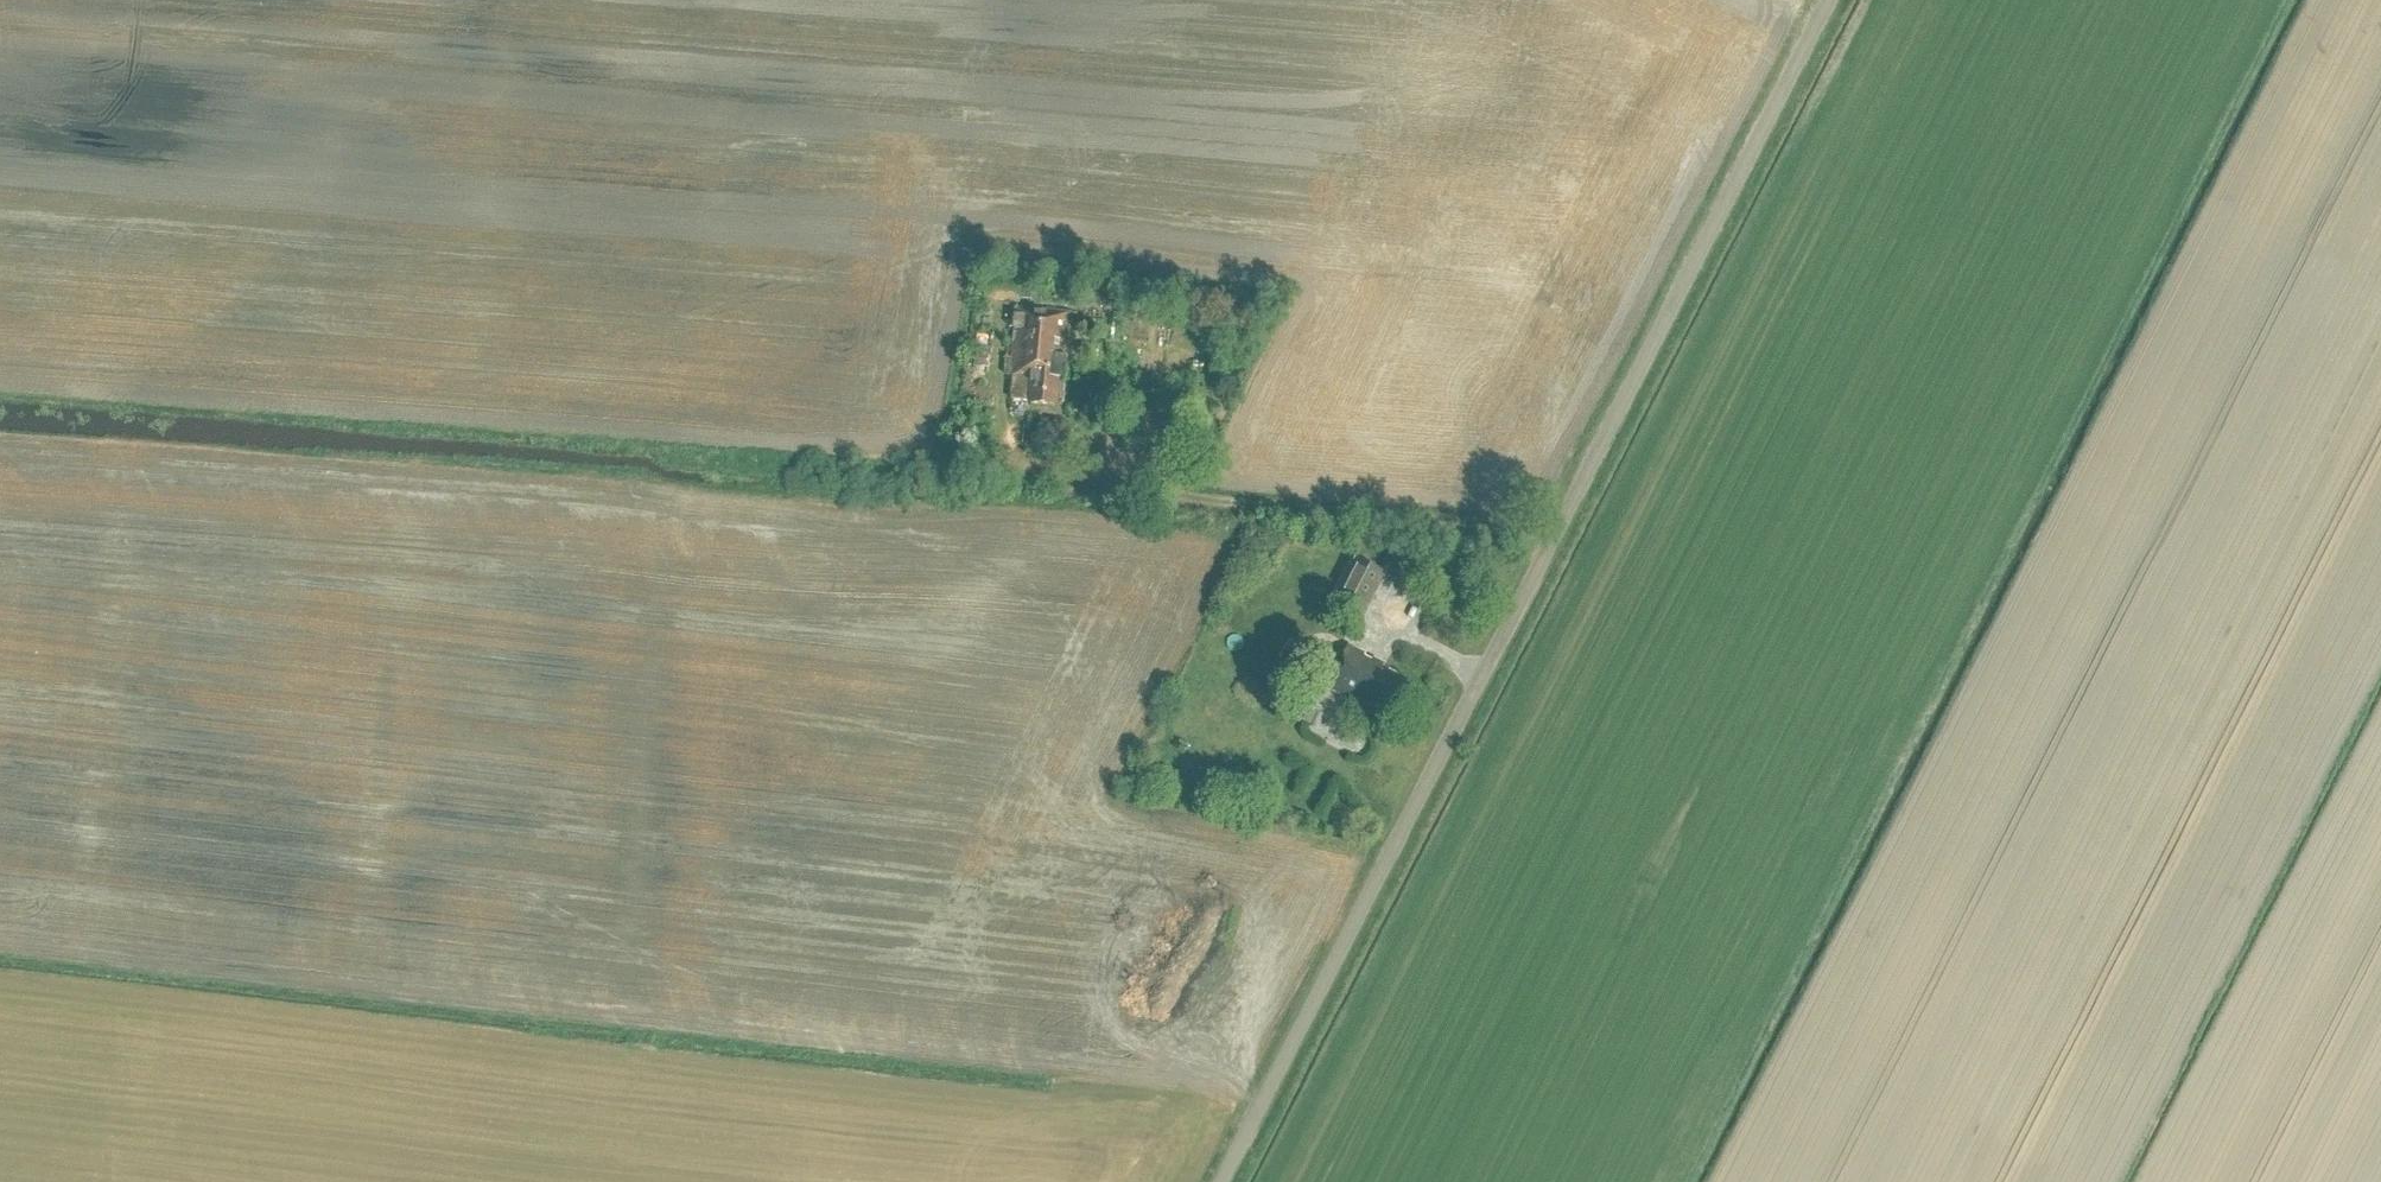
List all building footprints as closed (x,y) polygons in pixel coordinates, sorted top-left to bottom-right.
[(1013,401),(1030,403),(1030,404),(1058,407),(1061,380),(1066,381),(1072,314),(1017,309),(1012,359),(1006,359),(1005,377),(1015,377),(1013,401)] [(1081,345),(1081,358),(1098,359),(1099,346),(1081,345)] [(975,413),(993,404),(986,389),(968,398),(975,413)] [(1329,609),(1362,626),(1388,576),(1355,560),(1329,609)] [(1365,704),(1388,716),(1406,681),(1382,669),(1384,665),(1349,647),(1327,689),(1363,708),(1365,704)] [(1300,709),(1294,722),(1309,728),(1315,715),(1300,709)]
